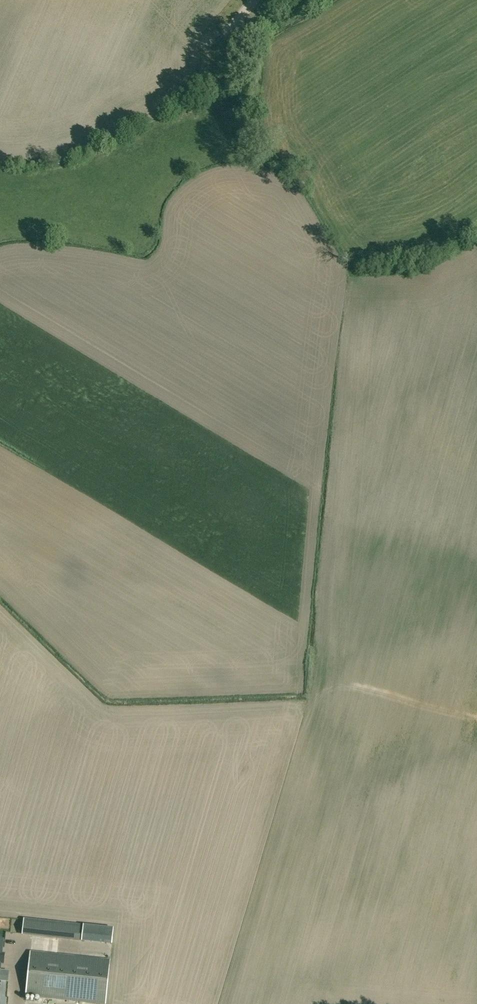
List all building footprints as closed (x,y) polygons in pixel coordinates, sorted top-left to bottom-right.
[(84,925),(24,919),(22,934),(82,940),(84,925)] [(110,961),(30,952),(26,996),(104,1003),(105,1003),(110,961)]
